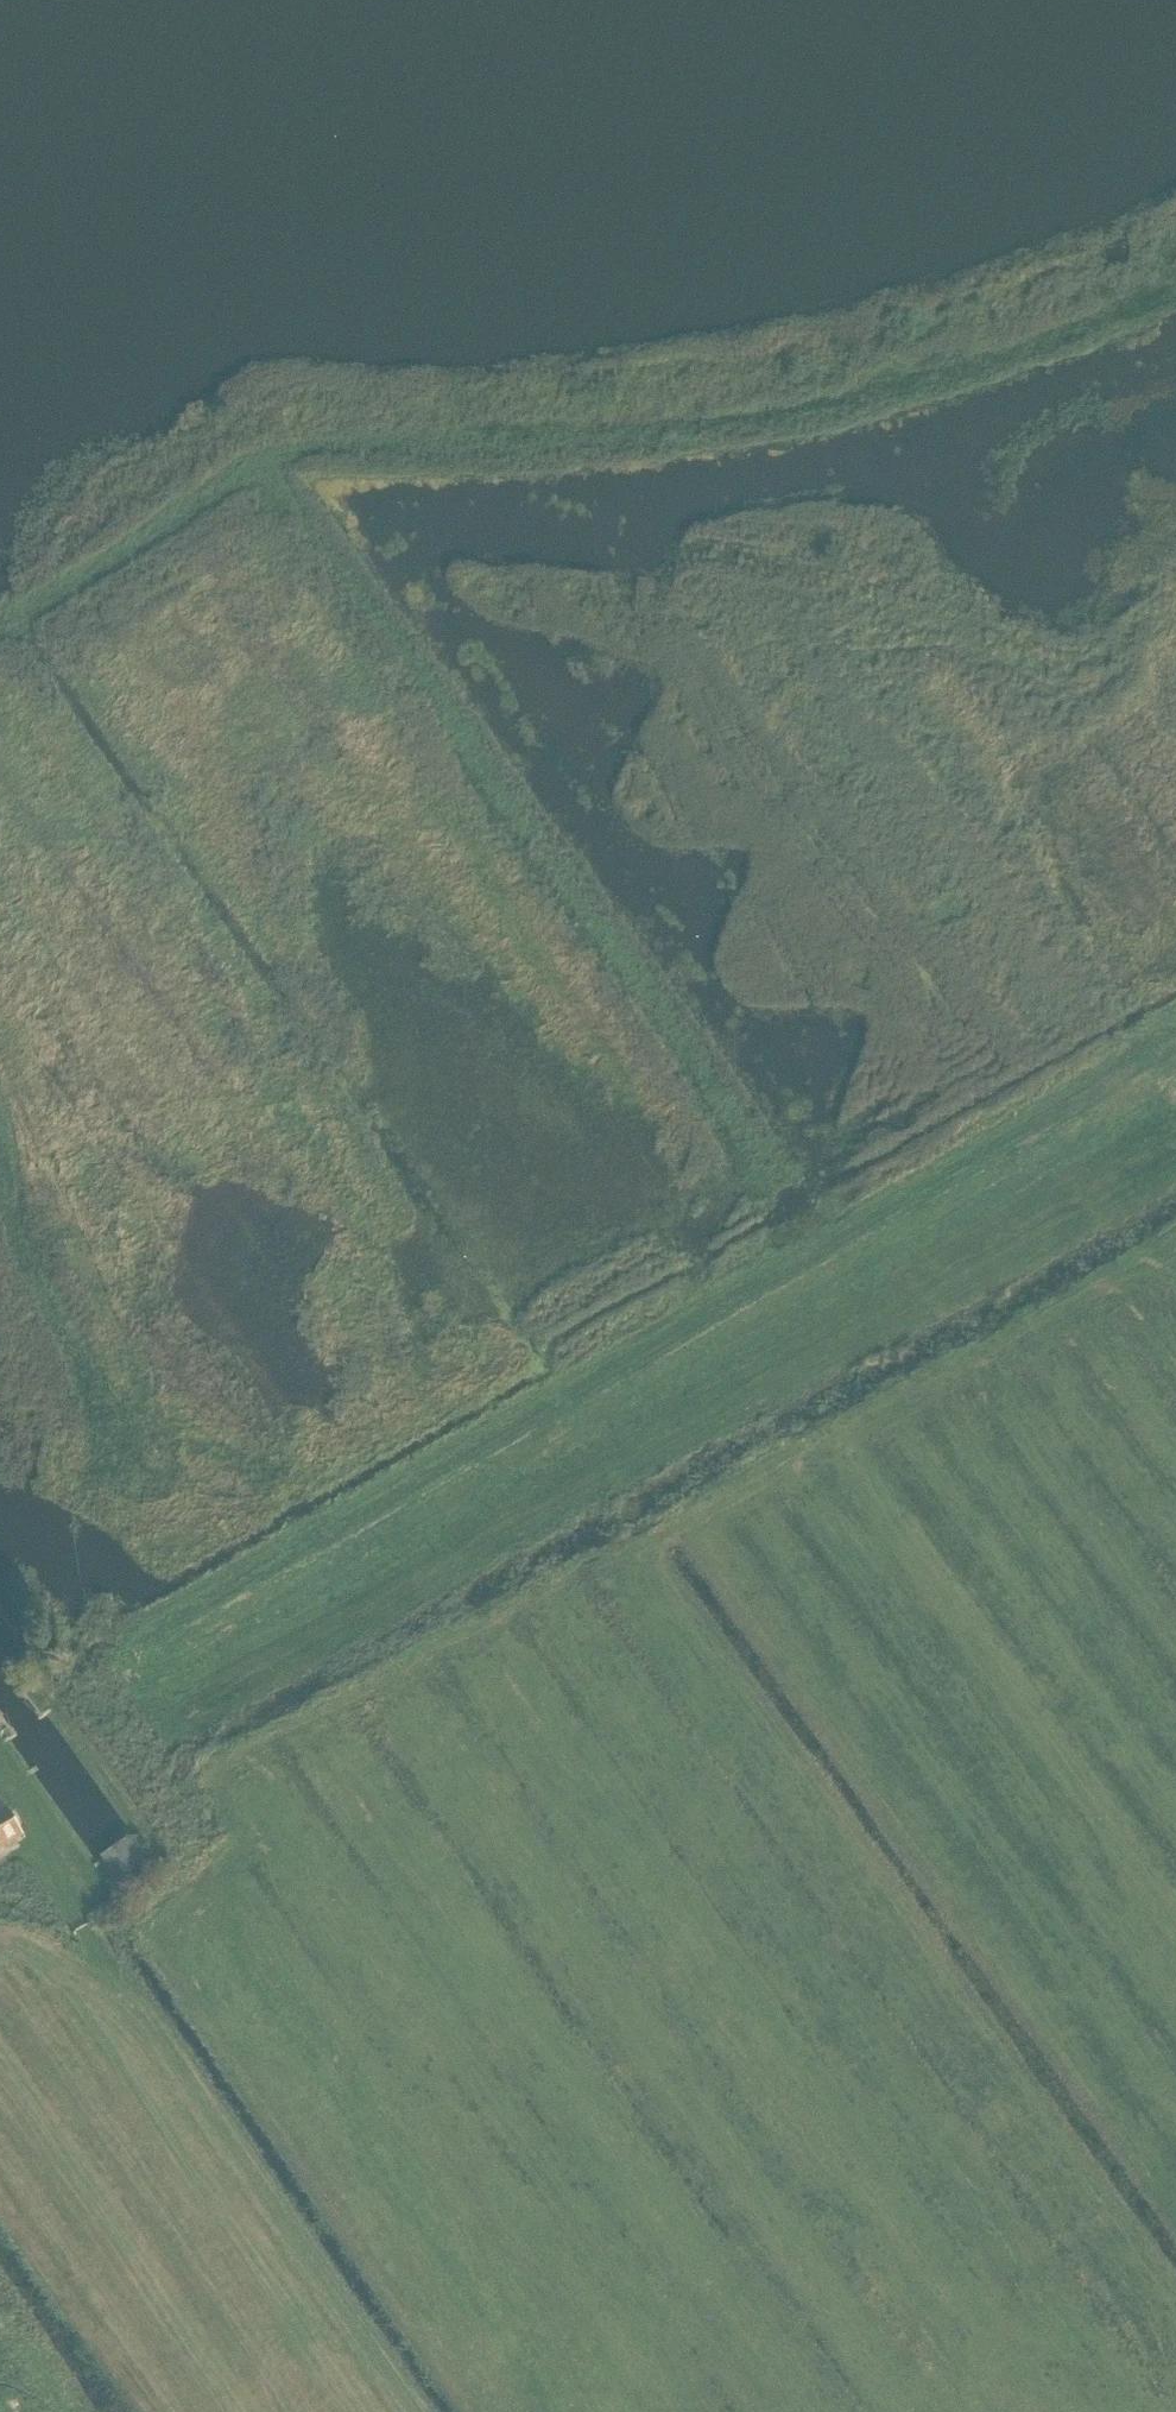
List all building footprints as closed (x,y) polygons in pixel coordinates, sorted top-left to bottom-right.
[(0,1815),(0,1850),(22,1836),(7,1811),(0,1815)]
